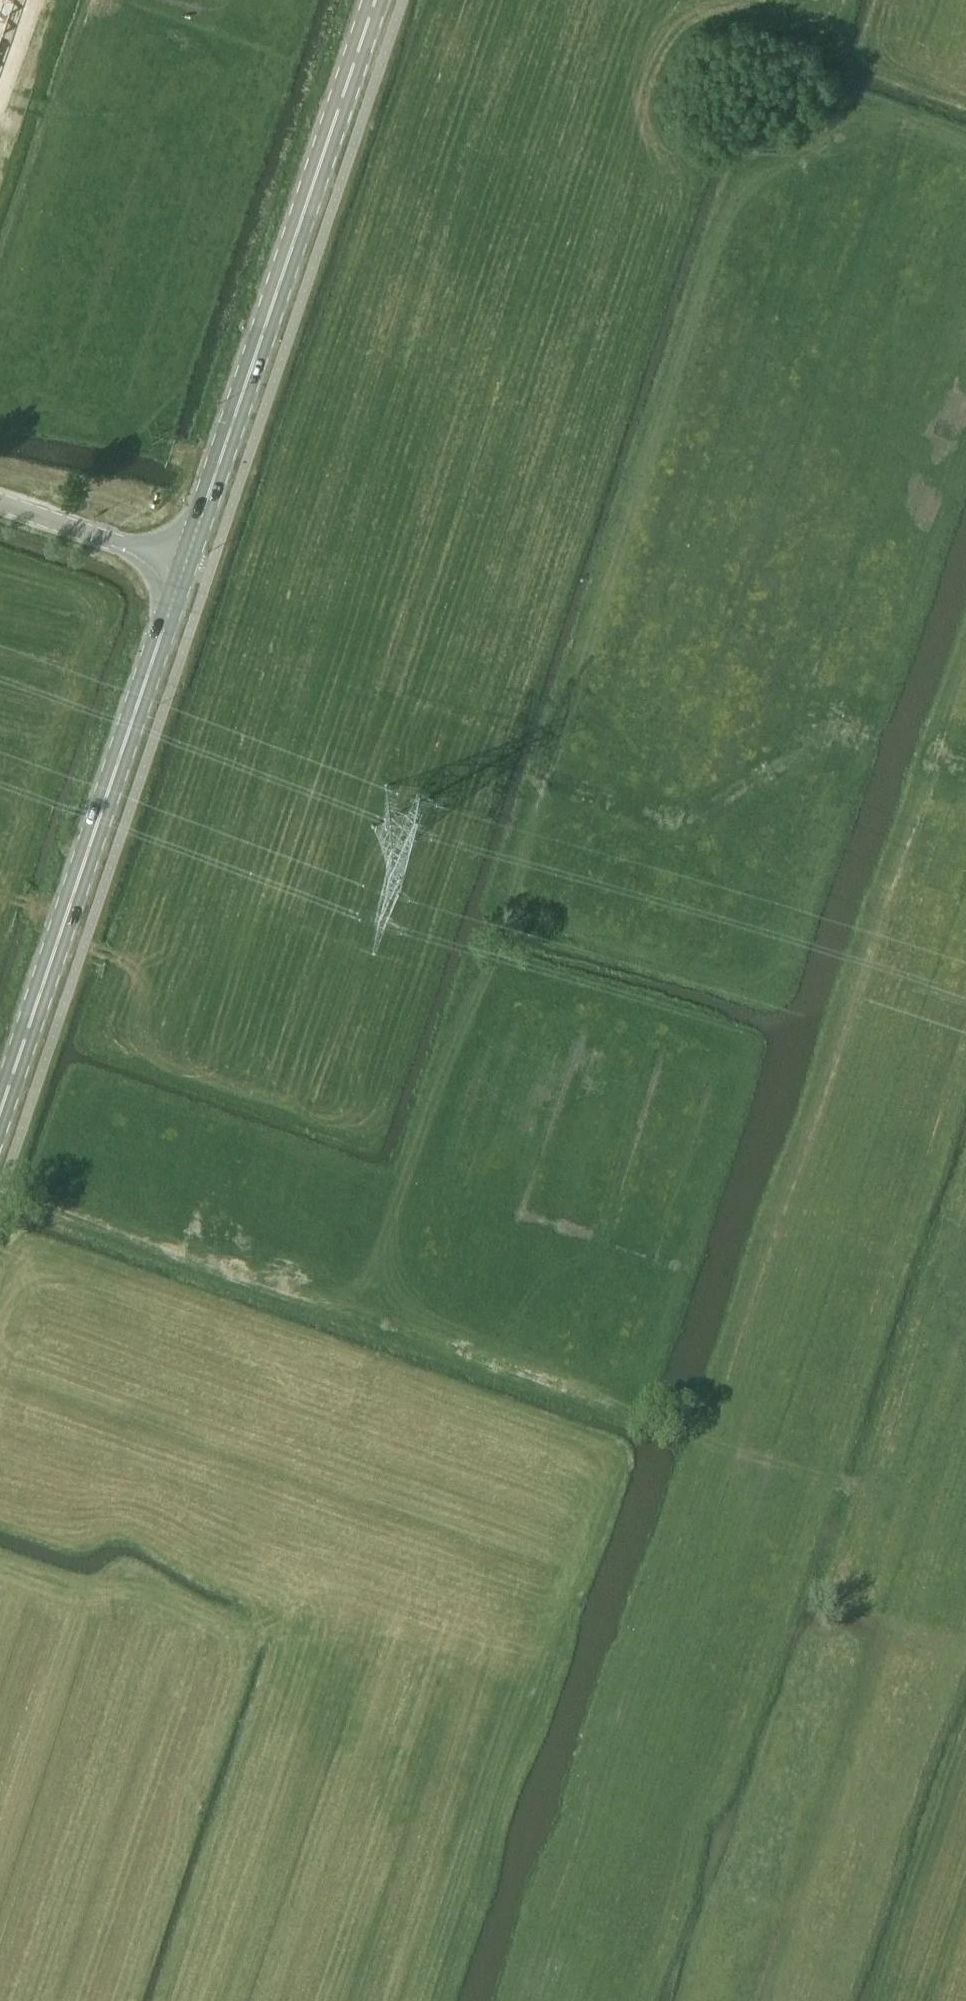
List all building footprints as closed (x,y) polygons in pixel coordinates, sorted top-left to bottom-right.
[(17,0),(0,0),(0,49),(17,0)]
